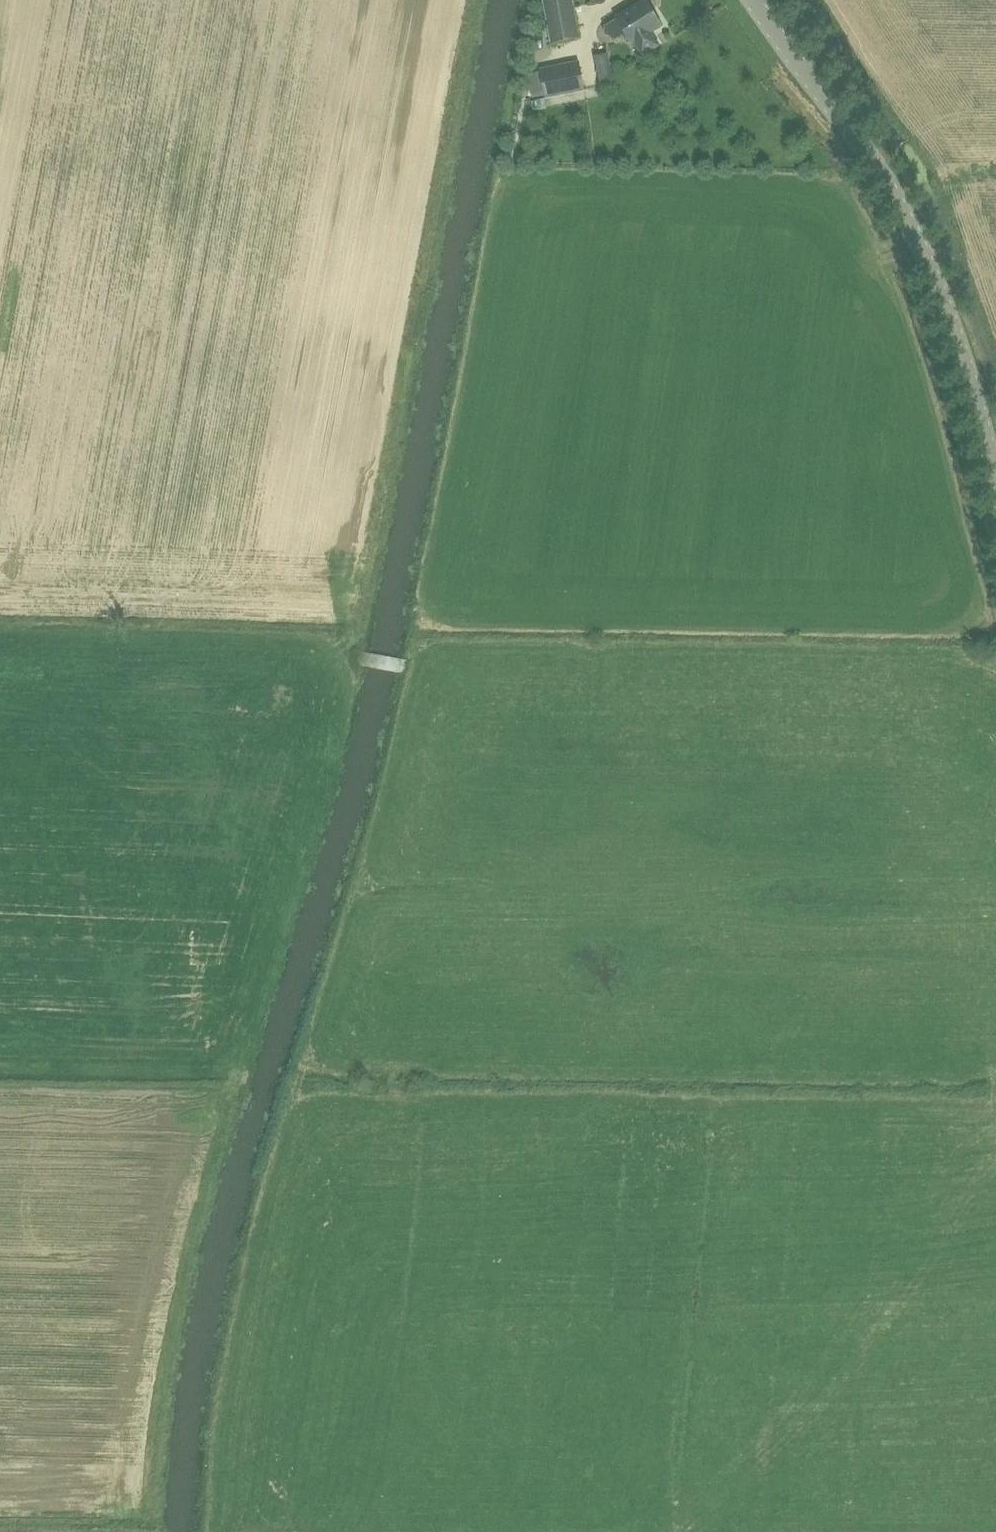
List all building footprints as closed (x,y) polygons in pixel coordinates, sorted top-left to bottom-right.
[(569,39),(580,38),(573,0),(542,0),(550,43),(551,43),(569,39)] [(632,42),(640,56),(658,44),(650,31),(660,24),(645,0),(642,0),(615,17),(616,18),(604,25),(613,39),(625,32),(632,42)] [(538,68),(538,69),(543,95),(544,98),(585,90),(579,60),(538,68)] [(537,65),(525,66),(527,88),(539,87),(537,65)] [(542,98),(531,101),(533,110),(544,107),(542,98)]
